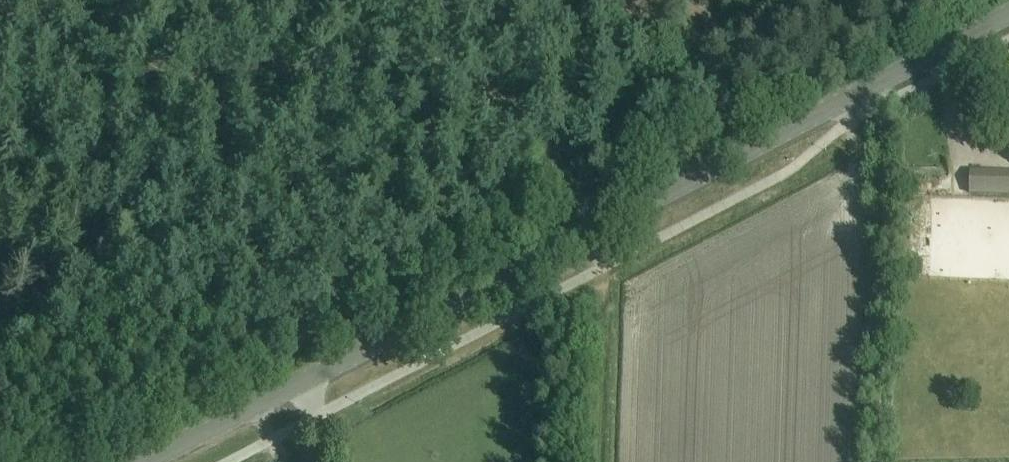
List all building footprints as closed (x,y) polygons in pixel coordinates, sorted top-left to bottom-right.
[(1008,146),(1008,125),(993,134),(1001,150),(1008,146)] [(969,196),(1008,198),(1008,173),(969,172),(969,196)]
